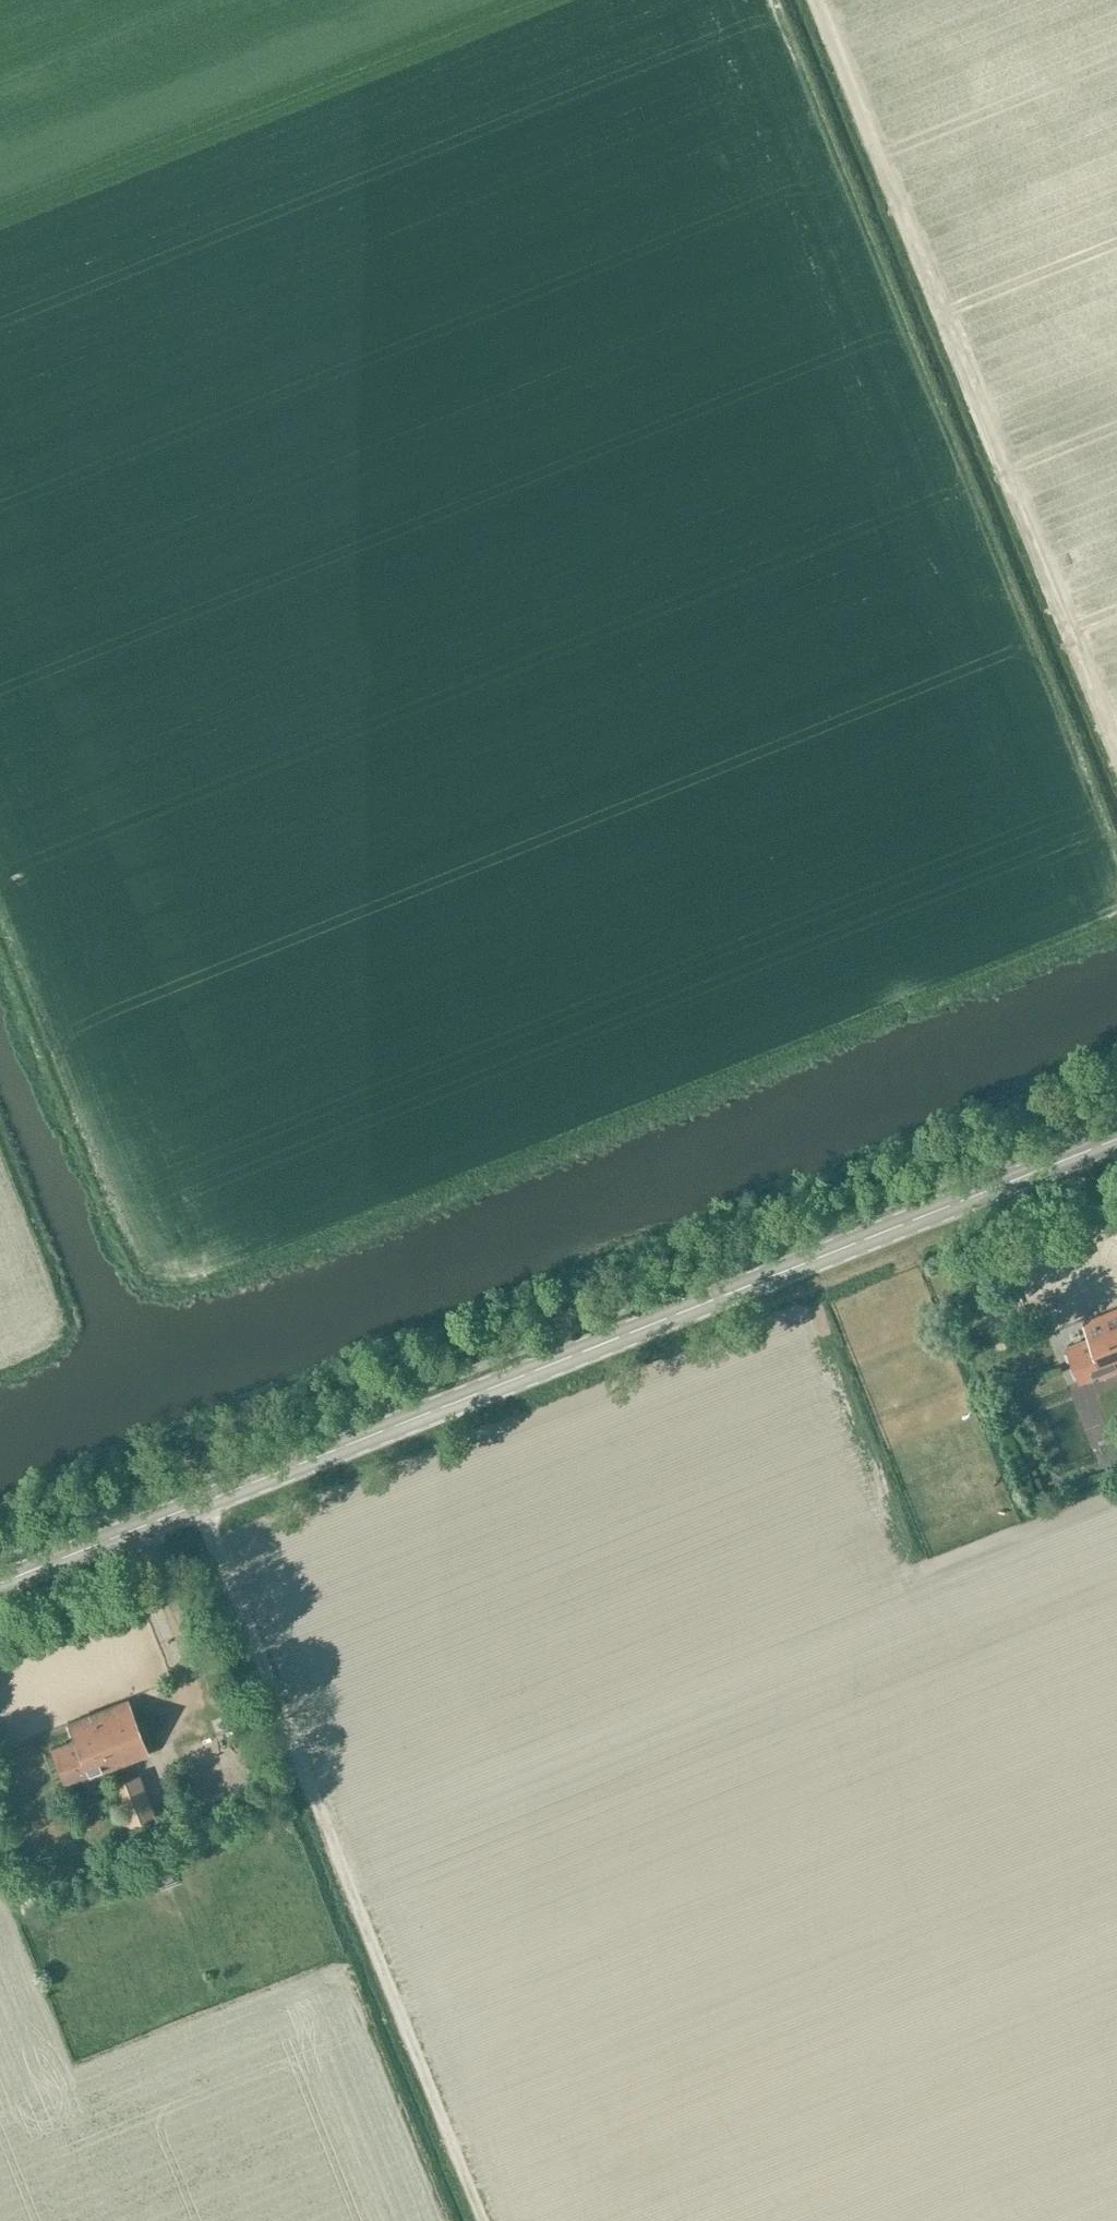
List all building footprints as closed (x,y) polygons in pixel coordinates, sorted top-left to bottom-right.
[(1082,1382),(1099,1375),(1101,1378),(1116,1372),(1116,1310),(1084,1322),(1090,1338),(1067,1347),(1082,1382)] [(51,1752),(64,1784),(82,1776),(82,1779),(150,1753),(129,1698),(67,1723),(74,1742),(51,1752)] [(115,1774),(130,1815),(148,1808),(132,1768),(115,1774)]
